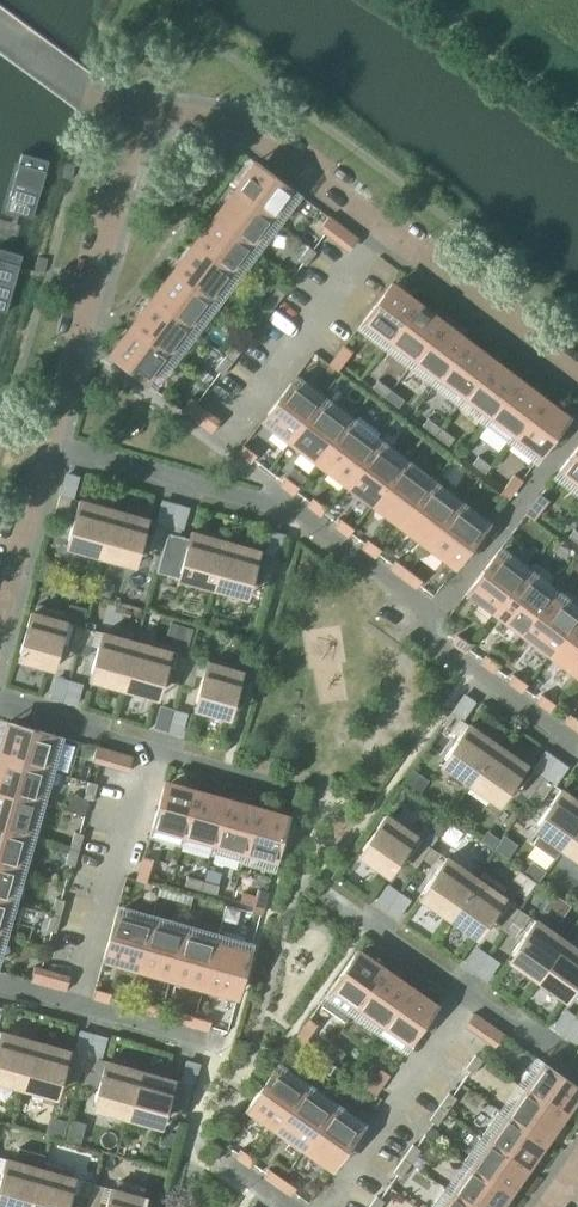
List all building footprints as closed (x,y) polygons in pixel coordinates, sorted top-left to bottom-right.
[(22,214),(29,216),(35,212),(49,164),(45,158),(38,156),(33,160),(19,208),(22,214)] [(75,164),(70,163),(66,162),(62,176),(66,177),(71,178),(75,164)] [(246,173),(234,189),(272,218),(274,216),(281,221),(298,199),(291,194),(294,190),(261,165),(252,177),(246,173)] [(214,216),(213,217),(251,246),(272,218),(234,189),(222,206),(227,210),(219,220),(214,216)] [(193,243),(192,244),(231,273),(251,246),(213,217),(201,233),(207,237),(199,248),(193,243)] [(329,235),(338,223),(329,217),(320,228),(329,235)] [(172,271),(172,272),(210,301),(231,273),(192,244),(180,261),(186,265),(178,275),(172,271)] [(306,265),(316,252),(309,246),(298,259),(306,265)] [(3,308),(9,305),(23,257),(19,251),(12,249),(6,252),(0,275),(0,307),(3,308)] [(40,271),(44,272),(47,258),(44,257),(38,256),(35,270),(40,271)] [(152,298),(151,299),(189,328),(210,301),(172,272),(159,288),(165,292),(157,303),(152,298)] [(277,288),(267,301),(275,307),(285,293),(277,288)] [(387,339),(389,340),(418,302),(404,292),(400,297),(388,288),(363,321),(365,323),(360,329),(382,346),(387,339)] [(131,326),(130,327),(168,356),(189,328),(151,299),(139,315),(144,320),(136,330),(131,326)] [(275,307),(267,301),(257,314),(265,320),(275,307)] [(412,358),(414,360),(443,322),(442,321),(438,326),(427,318),(431,313),(418,302),(389,340),(390,342),(385,349),(407,365),(412,358)] [(437,377),(439,379),(468,341),(467,340),(463,345),(452,337),(456,332),(443,322),(414,360),(416,361),(410,368),(432,384),(437,377)] [(168,356),(130,327),(118,343),(123,347),(114,359),(147,384),(168,356)] [(439,379),(464,398),(493,360),(492,359),(488,364),(477,356),(481,351),(468,341),(439,379)] [(235,342),(225,356),(233,362),(243,348),(235,342)] [(334,359),(341,365),(351,352),(344,346),(334,359)] [(233,362),(225,356),(215,369),(223,375),(233,362)] [(464,398),(489,417),(518,379),(517,378),(513,383),(502,375),(506,370),(493,360),(464,398)] [(201,380),(208,385),(213,378),(207,373),(201,380)] [(274,430),(290,442),(319,404),(317,402),(322,395),(300,378),(295,385),(291,382),(266,415),(278,424),(274,430)] [(513,434),(514,436),(543,398),(542,397),(538,402),(527,394),(532,389),(518,379),(489,417),(491,418),(486,425),(507,441),(513,434)] [(371,388),(385,398),(390,390),(377,380),(371,388)] [(390,390),(385,398),(398,408),(404,400),(390,390)] [(200,406),(197,403),(190,398),(181,410),(191,417),(200,406)] [(543,398),(514,436),(516,437),(511,444),(532,460),(538,453),(540,455),(565,423),(553,413),(557,408),(543,398)] [(302,450),(318,463),(347,425),(319,404),(290,442),(291,443),(295,437),(306,445),(302,450)] [(422,426),(435,436),(441,428),(428,418),(422,426)] [(329,471),(345,483),(374,445),(347,425),(318,463),(319,463),(323,458),(333,466),(329,471)] [(441,428),(435,436),(449,446),(454,438),(441,428)] [(356,492),(373,504),(401,466),(399,464),(404,457),(382,441),(377,447),(374,445),(345,483),(346,484),(350,479),(361,486),(356,492)] [(238,452),(251,462),(257,455),(243,445),(238,452)] [(577,484),(577,445),(559,470),(577,484)] [(491,466),(478,456),(472,463),(486,474),(491,466)] [(384,513),(400,525),(429,487),(401,466),(373,504),(373,505),(377,499),(388,507),(384,513)] [(514,474),(504,487),(512,493),(522,480),(514,474)] [(280,484),(293,494),(299,487),(286,477),(280,484)] [(411,533),(427,546),(456,508),(429,487),(400,525),(401,526),(405,520),(415,528),(411,533)] [(548,500),(541,495),(541,494),(531,507),(538,513),(548,500)] [(53,520),(64,523),(71,498),(60,495),(53,520)] [(326,508),(313,498),(307,505),(321,515),(326,508)] [(100,556),(113,510),(79,500),(68,540),(77,542),(75,548),(100,555),(100,556)] [(456,508),(427,546),(443,558),(447,553),(459,562),(484,529),(456,508)] [(113,510),(100,556),(101,556),(126,563),(128,557),(136,559),(148,519),(113,510)] [(335,526),(348,536),(353,529),(340,519),(335,526)] [(151,548),(162,551),(169,525),(158,522),(151,548)] [(169,525),(162,551),(174,554),(181,529),(169,525)] [(577,543),(577,531),(574,529),(568,536),(577,543)] [(211,587),(212,587),(225,541),(191,532),(180,571),(188,574),(187,580),(212,587),(211,587)] [(362,547),(375,557),(381,549),(368,539),(362,547)] [(225,541),(212,587),(213,588),(213,587),(238,594),(240,588),(248,591),(259,551),(225,541)] [(479,601),(495,613),(524,575),(522,573),(527,566),(504,550),(499,556),(496,554),(471,586),(483,596),(479,601)] [(260,579),(272,582),(279,556),(267,553),(260,579)] [(390,568),(403,578),(409,570),(395,560),(390,568)] [(40,576),(54,580),(58,567),(44,563),(40,576)] [(409,570),(403,578),(416,588),(422,580),(409,570)] [(506,622),(522,634),(551,596),(524,575),(495,613),(496,614),(500,608),(510,616),(506,622)] [(550,655),(577,618),(577,616),(551,596),(522,634),(523,634),(527,629),(538,637),(534,642),(550,655)] [(31,612),(19,652),(28,654),(26,660),(51,667),(53,661),(55,662),(66,622),(61,621),(63,612),(36,605),(34,613),(31,612)] [(577,676),(577,675),(577,618),(550,655),(551,655),(555,650),(565,658),(561,663),(577,676)] [(77,653),(80,641),(84,627),(73,624),(65,649),(77,653)] [(96,631),(84,627),(80,641),(92,644),(96,631)] [(123,688),(136,642),(102,632),(91,672),(100,675),(98,681),(123,688)] [(452,643),(466,653),(472,645),(458,635),(452,643)] [(136,642),(123,688),(124,689),(124,688),(149,695),(151,689),(159,691),(171,652),(136,642)] [(173,667),(185,671),(189,657),(177,654),(173,667)] [(481,663),(494,673),(500,665),(486,655),(481,663)] [(189,657),(185,671),(182,682),(193,685),(200,660),(189,657)] [(222,709),(231,712),(242,672),(207,662),(196,702),(197,702),(196,708),(221,715),(222,709)] [(51,696),(79,703),(85,680),(56,673),(51,696)] [(509,683),(522,692),(528,684),(514,675),(509,683)] [(537,702),(550,712),(556,704),(542,695),(537,702)] [(185,731),(189,708),(160,703),(156,727),(185,731)] [(451,713),(443,724),(453,731),(461,720),(451,713)] [(565,722),(577,731),(577,720),(571,714),(565,722)] [(0,750),(0,756),(45,768),(45,766),(54,768),(61,741),(53,739),(54,735),(14,723),(10,738),(4,736),(0,750)] [(469,783),(470,784),(497,745),(468,724),(444,758),(452,763),(448,768),(469,783)] [(497,745),(470,784),(491,799),(495,794),(502,799),(526,765),(497,745)] [(92,760),(104,764),(107,750),(96,746),(92,760)] [(546,749),(536,768),(559,780),(569,761),(546,749)] [(107,750),(104,764),(129,771),(133,757),(107,750)] [(35,802),(45,768),(0,756),(0,792),(35,802)] [(529,798),(535,790),(543,778),(534,771),(519,792),(529,798)] [(553,784),(543,778),(535,790),(544,796),(553,784)] [(84,797),(93,800),(98,784),(89,781),(84,797)] [(152,827),(184,836),(197,789),(180,785),(179,791),(164,787),(152,827)] [(184,836),(214,844),(227,798),(226,798),(224,804),(209,800),(211,793),(197,789),(184,836)] [(562,849),(577,826),(577,802),(561,789),(537,823),(544,828),(541,833),(562,848),(562,849)] [(26,835),(35,802),(0,792),(0,827),(26,835)] [(242,852),(244,853),(257,807),(256,806),(254,813),(241,809),(243,803),(227,798),(214,844),(216,845),(214,853),(240,860),(242,852)] [(257,807),(244,853),(275,862),(287,822),(272,818),(273,811),(257,807)] [(365,859),(387,874),(390,869),(392,870),(416,836),(386,815),(362,849),(369,854),(365,859)] [(425,830),(437,838),(447,823),(436,815),(425,830)] [(562,849),(563,849),(577,860),(577,826),(562,849)] [(17,868),(26,835),(0,827),(0,863),(17,868)] [(84,834),(75,831),(65,864),(75,866),(84,834)] [(416,868),(423,858),(431,847),(421,840),(406,861),(416,868)] [(441,853),(431,847),(423,858),(433,865),(441,853)] [(139,872),(148,874),(153,858),(144,856),(139,872)] [(447,917),(448,917),(475,878),(446,857),(423,891),(430,896),(426,902),(447,916),(447,917)] [(7,901),(17,868),(0,863),(0,899),(7,901)] [(475,878),(448,917),(449,918),(449,917),(470,932),(473,927),(481,932),(504,898),(500,895),(505,888),(482,872),(477,879),(475,878)] [(185,885),(201,889),(203,880),(187,876),(185,885)] [(203,880),(201,889),(217,894),(219,885),(203,880)] [(400,916),(413,896),(389,880),(376,900),(400,916)] [(267,891),(258,888),(253,904),(262,907),(267,891)] [(546,903),(563,915),(571,903),(555,891),(546,903)] [(56,898),(47,930),(56,932),(65,900),(56,898)] [(505,930),(512,921),(520,909),(510,902),(495,924),(505,930)] [(530,916),(520,909),(512,921),(522,928),(530,916)] [(117,963),(137,969),(150,922),(116,913),(105,953),(119,957),(117,963)] [(151,972),(170,978),(183,932),(180,931),(183,923),(158,916),(156,924),(150,922),(137,969),(138,969),(140,962),(153,966),(151,972)] [(536,979),(537,980),(564,940),(535,920),(512,954),(519,959),(515,964),(536,979)] [(170,978),(203,987),(216,941),(183,932),(170,978)] [(537,980),(538,980),(559,995),(562,990),(570,995),(577,983),(577,950),(564,940),(537,980)] [(216,941),(203,987),(223,993),(225,987),(239,991),(250,951),(216,941)] [(489,979),(502,958),(476,943),(464,964),(489,979)] [(330,989),(357,1007),(384,968),(366,956),(363,961),(354,955),(330,989)] [(34,966),(30,980),(42,983),(46,970),(34,966)] [(381,1024),(383,1025),(410,986),(409,986),(405,991),(390,981),(394,975),(384,968),(357,1007),(359,1009),(354,1016),(376,1031),(381,1024)] [(410,986),(383,1025),(409,1044),(433,1010),(420,1001),(424,996),(410,986)] [(95,988),(92,998),(108,1002),(111,993),(95,988)] [(143,1012),(159,1017),(162,1007),(146,1003),(143,1012)] [(577,1041),(577,1013),(567,1006),(554,1025),(577,1041)] [(176,1021),(192,1026),(195,1017),(179,1012),(176,1021)] [(195,1017),(192,1026),(208,1031),(211,1021),(195,1017)] [(300,1032),(308,1038),(317,1024),(310,1019),(300,1032)] [(84,1026),(76,1044),(100,1054),(107,1036),(84,1026)] [(486,1039),(489,1042),(496,1046),(504,1035),(494,1028),(486,1039)] [(22,1087),(35,1041),(1,1031),(0,1035),(0,1081),(21,1087),(22,1087)] [(35,1041),(22,1087),(23,1087),(48,1094),(50,1088),(58,1090),(69,1051),(35,1041)] [(332,1043),(326,1051),(340,1061),(346,1053),(332,1043)] [(72,1066),(84,1070),(87,1056),(76,1053),(72,1066)] [(483,1060),(479,1057),(476,1054),(466,1068),(474,1074),(483,1060)] [(87,1056),(84,1070),(95,1073),(99,1059),(87,1056)] [(325,1059),(320,1067),(329,1073),(334,1066),(325,1059)] [(127,1115),(140,1071),(106,1061),(94,1101),(103,1103),(102,1107),(127,1114),(127,1115)] [(544,1061),(524,1089),(564,1116),(573,1102),(568,1098),(577,1086),(544,1061)] [(259,1117),(275,1129),(303,1090),(274,1069),(250,1103),(263,1112),(259,1117)] [(371,1082),(379,1088),(389,1074),(381,1069),(371,1082)] [(140,1071),(127,1115),(128,1115),(153,1122),(154,1117),(163,1120),(167,1105),(172,1107),(186,1111),(194,1086),(140,1071)] [(524,1089),(506,1114),(546,1142),(546,1141),(540,1137),(548,1126),(554,1130),(564,1116),(524,1089)] [(287,1137),(304,1149),(331,1109),(303,1090),(275,1129),(276,1129),(280,1124),(291,1131),(287,1137)] [(430,1120),(438,1125),(457,1098),(449,1092),(430,1120)] [(331,1109),(304,1149),(320,1160),(324,1155),(336,1163),(360,1130),(331,1109)] [(490,1138),(488,1140),(527,1168),(528,1167),(522,1163),(530,1152),(536,1156),(546,1142),(506,1114),(506,1115),(499,1111),(483,1133),(490,1138)] [(46,1132),(63,1137),(68,1119),(58,1116),(48,1122),(46,1132)] [(472,1164),(470,1166),(509,1194),(510,1193),(504,1189),(512,1178),(518,1182),(527,1168),(488,1140),(487,1141),(480,1136),(465,1159),(472,1164)] [(394,1172),(401,1177),(421,1150),(413,1144),(394,1172)] [(241,1149),(235,1157),(249,1166),(254,1158),(241,1149)] [(40,1168),(6,1159),(0,1181),(0,1200),(4,1201),(2,1206),(30,1206),(40,1168)] [(30,1206),(67,1206),(75,1178),(70,1176),(71,1169),(45,1162),(43,1169),(40,1168),(30,1206)] [(452,1192),(473,1206),(492,1206),(494,1204),(499,1206),(500,1206),(509,1194),(470,1166),(452,1192)] [(264,1177),(277,1186),(283,1178),(269,1169),(264,1177)] [(283,1178),(277,1186),(291,1196),(297,1188),(283,1178)] [(77,1193),(89,1197),(93,1183),(81,1180),(77,1193)] [(146,1198),(143,1197),(145,1189),(118,1181),(116,1190),(111,1188),(106,1206),(144,1206),(146,1198)] [(89,1197),(87,1206),(99,1206),(105,1186),(93,1183),(89,1197)] [(442,1206),(473,1206),(452,1192),(442,1206)] [(369,1206),(381,1206),(385,1201),(377,1196),(369,1206)]
